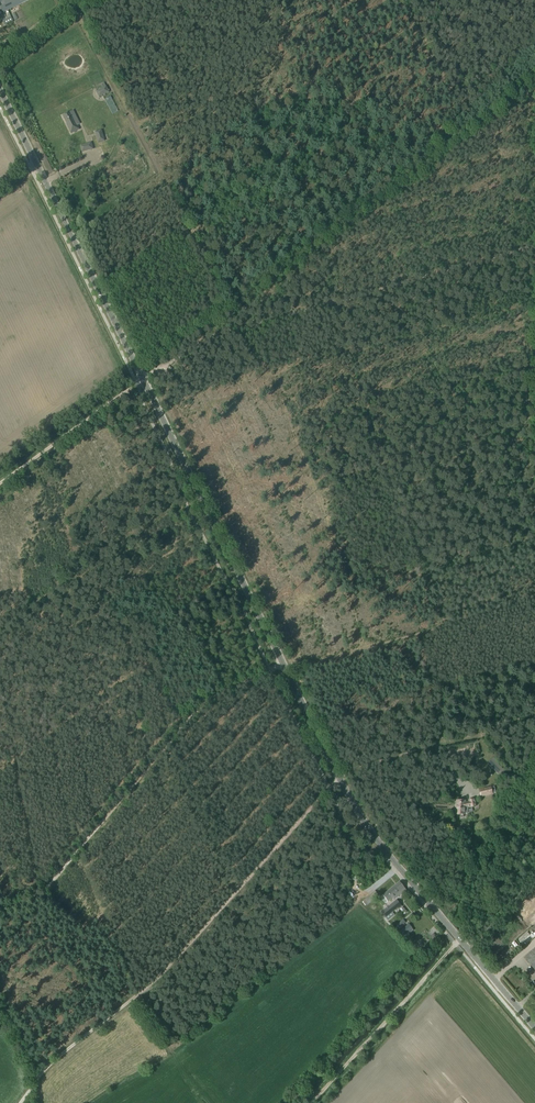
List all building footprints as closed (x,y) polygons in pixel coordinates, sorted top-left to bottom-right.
[(1,7),(3,13),(29,0),(0,0),(0,8),(1,7)] [(99,97),(110,92),(106,85),(95,90),(99,97)] [(63,116),(67,124),(67,125),(71,134),(79,129),(77,125),(79,125),(74,116),(72,117),(70,112),(63,116)] [(101,129),(94,131),(98,143),(105,141),(101,129)] [(92,142),(80,144),(81,152),(93,150),(92,142)] [(494,757),(487,764),(500,777),(505,772),(498,765),(499,763),(494,757)] [(492,794),(492,793),(496,793),(494,787),(491,787),(479,790),(480,796),(492,794)] [(465,803),(465,801),(457,801),(457,805),(456,805),(455,809),(457,809),(457,814),(458,814),(458,817),(458,818),(462,818),(463,817),(463,815),(465,815),(465,814),(467,814),(468,813),(468,807),(470,806),(470,808),(477,806),(475,799),(470,800),(471,802),(465,803)] [(400,881),(383,895),(388,901),(393,897),(395,899),(399,896),(397,894),(405,888),(400,881)] [(363,901),(366,906),(379,896),(375,891),(363,901)] [(382,912),(385,917),(398,908),(399,909),(402,906),(397,900),(384,909),(385,910),(382,912)] [(403,919),(397,924),(400,929),(407,923),(403,919)] [(409,924),(400,931),(403,935),(408,931),(410,933),(414,930),(409,924)] [(527,932),(518,940),(520,943),(530,935),(527,932)] [(524,957),(534,970),(534,948),(528,954),(524,957)]
